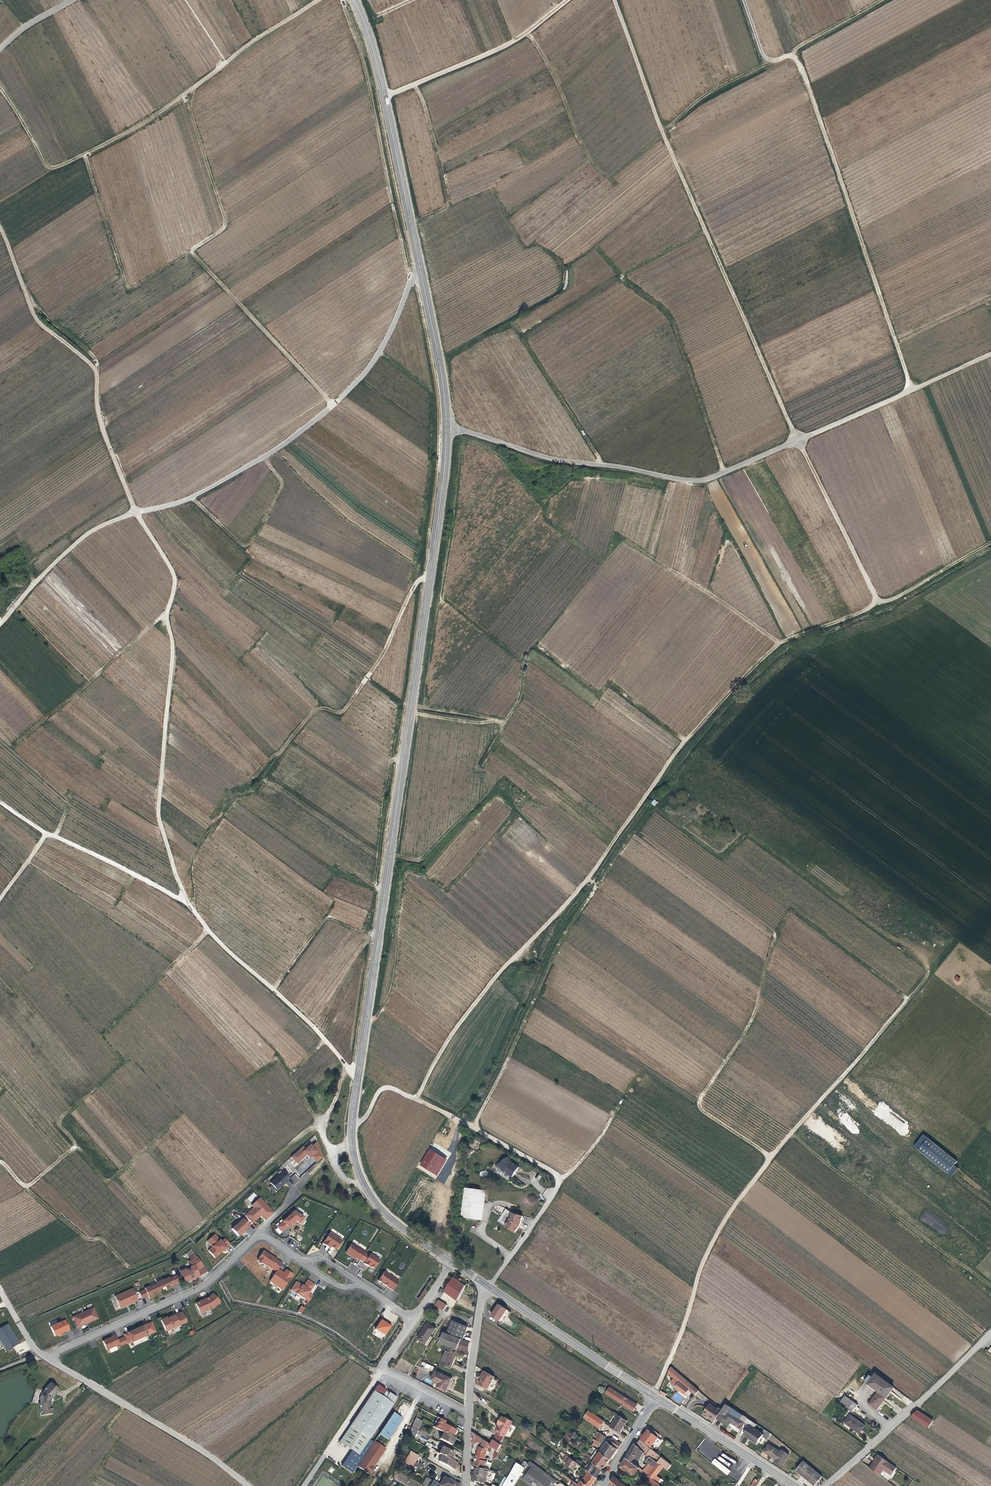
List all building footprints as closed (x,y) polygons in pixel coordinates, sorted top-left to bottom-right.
[(954,1165),(957,1161),(922,1134),(913,1147),(951,1176),(958,1168),(954,1165)] [(316,1143),(312,1146),(317,1151),(311,1157),(316,1163),(322,1157),(316,1143)] [(317,1151),(312,1146),(311,1147),(309,1146),(305,1150),(302,1152),(306,1155),(309,1159),(311,1157),(317,1151)] [(304,1157),(306,1155),(302,1152),(300,1149),(290,1157),(296,1164),(304,1157)] [(447,1159),(429,1149),(420,1165),(437,1175),(447,1159)] [(506,1158),(497,1165),(502,1172),(511,1178),(517,1168),(510,1163),(506,1158)] [(283,1171),(279,1174),(286,1181),(286,1182),(289,1179),(283,1171)] [(269,1183),(276,1190),(281,1185),(286,1181),(279,1174),(269,1183)] [(462,1219),(477,1221),(481,1191),(465,1189),(462,1219)] [(258,1203),(244,1216),(252,1223),(259,1217),(265,1211),(258,1203)] [(295,1222),(299,1224),(303,1218),(293,1211),(283,1221),(287,1227),(290,1224),(291,1225),(293,1223),(295,1222)] [(522,1216),(511,1214),(509,1220),(505,1227),(515,1233),(518,1228),(517,1227),(519,1225),(520,1225),(522,1216)] [(242,1219),(231,1229),(238,1237),(244,1231),(249,1226),(242,1219)] [(276,1227),(281,1232),(287,1227),(283,1221),(276,1227)] [(329,1233),(322,1244),(326,1247),(327,1245),(330,1247),(335,1250),(341,1241),(329,1233)] [(212,1247),(208,1251),(214,1258),(222,1251),(229,1245),(224,1239),(220,1242),(213,1235),(206,1241),(212,1247)] [(351,1244),(345,1253),(351,1257),(355,1259),(355,1258),(361,1250),(351,1244)] [(276,1271),(269,1282),(284,1290),(294,1274),(286,1269),(284,1271),(279,1268),(283,1262),(264,1250),(257,1260),(276,1271)] [(364,1253),(361,1250),(355,1258),(359,1261),(364,1253)] [(196,1271),(202,1267),(194,1254),(187,1258),(189,1261),(192,1265),(196,1271)] [(369,1255),(363,1264),(366,1266),(367,1265),(369,1267),(370,1267),(373,1269),(378,1261),(369,1255)] [(198,1276),(196,1271),(192,1265),(190,1266),(188,1268),(188,1269),(185,1271),(184,1269),(178,1273),(184,1283),(189,1280),(190,1279),(190,1280),(198,1276)] [(384,1272),(378,1281),(384,1286),(392,1290),(398,1281),(384,1272)] [(453,1277),(444,1291),(457,1301),(465,1286),(453,1277)] [(155,1283),(156,1285),(158,1290),(164,1287),(166,1291),(172,1287),(172,1286),(168,1279),(168,1278),(162,1280),(155,1283)] [(307,1281),(303,1287),(310,1291),(313,1285),(310,1283),(307,1281)] [(295,1294),(301,1286),(295,1282),(290,1290),(295,1294)] [(158,1290),(156,1285),(149,1288),(148,1287),(144,1289),(144,1290),(147,1297),(148,1298),(154,1296),(154,1294),(155,1293),(159,1292),(158,1290)] [(303,1287),(301,1286),(295,1294),(304,1300),(310,1291),(303,1287)] [(114,1297),(119,1309),(125,1307),(125,1306),(126,1305),(127,1306),(137,1301),(132,1289),(114,1297)] [(203,1301),(195,1304),(199,1314),(213,1308),(219,1302),(212,1294),(208,1298),(203,1301)] [(447,1305),(438,1300),(435,1305),(443,1310),(447,1305)] [(500,1305),(493,1316),(501,1321),(508,1310),(500,1305)] [(92,1308),(72,1318),(77,1328),(85,1324),(87,1323),(97,1319),(92,1308)] [(166,1318),(160,1321),(165,1331),(185,1322),(181,1313),(173,1316),(166,1319),(166,1318)] [(382,1319),(376,1328),(386,1335),(392,1326),(382,1319)] [(66,1320),(52,1326),(56,1336),(70,1330),(66,1320)] [(461,1339),(462,1340),(467,1327),(452,1321),(447,1333),(461,1339)] [(435,1329),(427,1323),(417,1339),(425,1344),(430,1336),(435,1329)] [(0,1328),(0,1343),(5,1352),(18,1344),(6,1325),(0,1328)] [(127,1345),(147,1336),(143,1326),(132,1331),(123,1335),(127,1345)] [(447,1346),(457,1350),(459,1344),(461,1339),(447,1333),(443,1332),(439,1343),(447,1346)] [(116,1335),(104,1341),(108,1350),(120,1344),(116,1335)] [(469,1343),(462,1340),(461,1339),(459,1344),(469,1349),(469,1343)] [(468,1354),(469,1349),(459,1344),(457,1350),(468,1354)] [(455,1354),(457,1350),(447,1346),(445,1350),(446,1351),(455,1354)] [(446,1351),(443,1359),(452,1363),(456,1354),(455,1354),(446,1351)] [(450,1368),(452,1363),(443,1359),(441,1364),(450,1368)] [(668,1372),(675,1378),(679,1381),(689,1389),(691,1384),(671,1367),(668,1372)] [(494,1377),(483,1370),(479,1378),(481,1379),(478,1384),(487,1389),(494,1377)] [(451,1378),(435,1371),(431,1379),(435,1381),(439,1383),(437,1388),(445,1392),(451,1378)] [(873,1378),(868,1384),(878,1392),(886,1398),(894,1388),(875,1374),(873,1378)] [(689,1389),(679,1381),(678,1384),(675,1387),(685,1394),(689,1389)] [(51,1382),(43,1390),(44,1391),(51,1398),(59,1390),(51,1382)] [(699,1390),(691,1384),(689,1389),(695,1395),(699,1390)] [(378,1385),(339,1442),(358,1455),(397,1398),(389,1393),(388,1394),(385,1392),(386,1391),(378,1385)] [(637,1405),(609,1387),(605,1393),(633,1411),(637,1405)] [(50,1401),(51,1398),(44,1391),(39,1396),(39,1397),(39,1399),(40,1403),(50,1401)] [(877,1410),(886,1398),(878,1392),(869,1404),(877,1410)] [(848,1409),(853,1402),(845,1396),(839,1403),(848,1409)] [(50,1401),(40,1403),(39,1403),(41,1415),(52,1413),(50,1401)] [(715,1420),(717,1418),(721,1412),(716,1409),(709,1404),(703,1412),(715,1420)] [(740,1428),(741,1427),(747,1418),(726,1404),(722,1410),(721,1412),(717,1418),(728,1425),(730,1422),(740,1428)] [(599,1428),(604,1421),(588,1410),(584,1417),(599,1428)] [(917,1410),(911,1416),(929,1429),(933,1421),(917,1410)] [(379,1434),(388,1439),(402,1418),(393,1412),(379,1434)] [(567,1414),(564,1418),(567,1420),(568,1419),(573,1423),(575,1420),(567,1414)] [(627,1421),(618,1415),(610,1427),(619,1432),(627,1421)] [(505,1418),(501,1416),(497,1424),(499,1425),(500,1426),(496,1433),(497,1433),(504,1437),(513,1421),(505,1417),(505,1418)] [(850,1416),(844,1423),(859,1434),(864,1427),(850,1416)] [(437,1417),(432,1426),(443,1432),(451,1436),(455,1430),(456,1427),(437,1417)] [(411,1427),(417,1430),(422,1421),(416,1418),(411,1427)] [(741,1427),(746,1430),(749,1425),(754,1428),(756,1424),(747,1418),(741,1427)] [(763,1434),(754,1428),(749,1425),(746,1430),(743,1435),(757,1443),(763,1434)] [(413,1440),(417,1430),(411,1427),(407,1437),(413,1440)] [(722,1428),(720,1430),(734,1439),(735,1437),(722,1428)] [(648,1429),(641,1438),(641,1439),(651,1446),(658,1437),(657,1437),(650,1432),(648,1429)] [(652,1429),(650,1432),(657,1437),(659,1435),(652,1429)] [(483,1443),(484,1439),(472,1431),(471,1442),(483,1443)] [(600,1444),(605,1436),(598,1431),(597,1432),(596,1432),(595,1433),(597,1434),(595,1437),(597,1438),(595,1440),(600,1444)] [(453,1437),(451,1436),(443,1432),(439,1439),(451,1445),(455,1438),(453,1437)] [(500,1443),(504,1437),(497,1433),(494,1440),(500,1443)] [(490,1444),(484,1439),(483,1443),(481,1447),(488,1449),(490,1445),(490,1444)] [(501,1444),(500,1443),(494,1440),(493,1439),(490,1444),(490,1445),(497,1450),(498,1450),(501,1444)] [(610,1440),(609,1439),(600,1451),(610,1459),(619,1446),(618,1446),(610,1440)] [(645,1452),(646,1453),(651,1448),(640,1440),(640,1439),(635,1445),(645,1452)] [(653,1448),(651,1446),(641,1439),(640,1440),(651,1448),(652,1449),(653,1448)] [(374,1441),(357,1466),(368,1474),(385,1449),(374,1441)] [(634,1443),(628,1453),(634,1457),(639,1460),(645,1452),(635,1445),(634,1443)] [(774,1461),(781,1465),(788,1454),(781,1450),(780,1452),(768,1444),(764,1451),(775,1459),(774,1461)] [(438,1453),(442,1455),(450,1459),(453,1453),(442,1447),(438,1453)] [(485,1458),(488,1449),(481,1447),(479,1447),(476,1458),(484,1460),(485,1458)] [(651,1448),(646,1453),(650,1456),(655,1460),(659,1455),(652,1449),(651,1448)] [(603,1470),(610,1459),(600,1451),(596,1449),(591,1456),(589,1460),(592,1462),(603,1470)] [(418,1456),(409,1451),(403,1462),(412,1467),(418,1456)] [(432,1457),(439,1460),(442,1455),(438,1453),(435,1452),(432,1457)] [(628,1453),(626,1457),(631,1462),(634,1457),(628,1453)] [(439,1460),(438,1461),(453,1469),(457,1463),(450,1459),(442,1455),(439,1460)] [(873,1462),(869,1468),(879,1475),(884,1469),(891,1475),(896,1468),(878,1455),(873,1462)] [(650,1456),(648,1458),(646,1461),(649,1463),(654,1467),(652,1470),(648,1475),(653,1479),(663,1466),(658,1462),(655,1460),(650,1456)] [(626,1457),(620,1466),(632,1476),(638,1470),(639,1468),(631,1462),(626,1457)] [(671,1464),(662,1457),(658,1462),(663,1466),(667,1470),(671,1464)] [(488,1461),(484,1460),(476,1458),(474,1462),(474,1465),(477,1466),(485,1468),(488,1461)] [(573,1469),(578,1463),(576,1462),(570,1458),(567,1462),(566,1463),(565,1463),(573,1469)] [(714,1459),(711,1463),(727,1475),(731,1471),(714,1459)] [(557,1480),(552,1476),(530,1460),(528,1464),(532,1467),(524,1478),(536,1485),(549,1485),(552,1482),(555,1484),(556,1482),(557,1480)] [(803,1461),(796,1470),(814,1485),(822,1476),(803,1461)] [(526,1468),(522,1465),(517,1462),(507,1478),(503,1485),(514,1485),(526,1468)] [(597,1478),(603,1470),(592,1462),(590,1466),(587,1464),(585,1466),(584,1468),(585,1469),(588,1471),(597,1478)] [(485,1482),(489,1469),(485,1468),(477,1466),(473,1479),(485,1482)] [(643,1471),(648,1475),(652,1470),(647,1466),(643,1471)] [(647,1477),(648,1475),(643,1471),(639,1468),(638,1470),(647,1477)] [(582,1479),(590,1485),(597,1478),(588,1471),(587,1473),(582,1479)] [(395,1472),(392,1480),(408,1485),(421,1485),(423,1482),(395,1472)] [(653,1479),(648,1475),(647,1477),(644,1480),(652,1485),(660,1485),(661,1485),(653,1479)] [(507,1478),(505,1476),(499,1485),(503,1485),(507,1478)] [(444,1477),(439,1485),(453,1485),(455,1483),(444,1477)] [(613,1485),(625,1485),(614,1477),(610,1483),(613,1485)] [(430,1480),(426,1478),(422,1485),(424,1485),(427,1485),(430,1480)]
